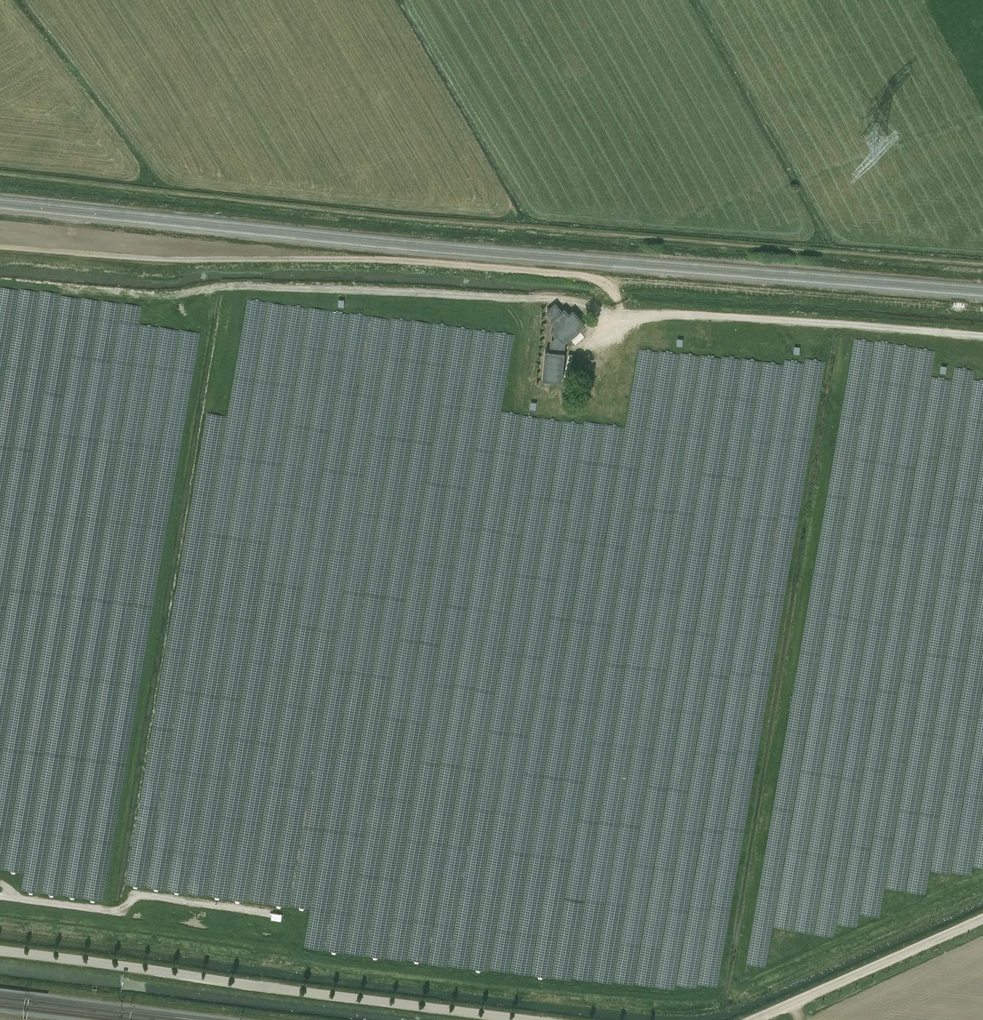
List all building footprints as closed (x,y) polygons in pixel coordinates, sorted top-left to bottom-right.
[(570,337),(579,331),(579,329),(585,323),(575,311),(570,314),(566,309),(563,310),(556,303),(547,310),(553,318),(551,320),(556,326),(552,329),(557,336),(552,341),(551,346),(550,346),(550,350),(545,350),(543,379),(563,381),(565,352),(564,352),(565,341),(569,337),(570,337)] [(281,920),(282,914),(272,912),(271,919),(281,920)]
